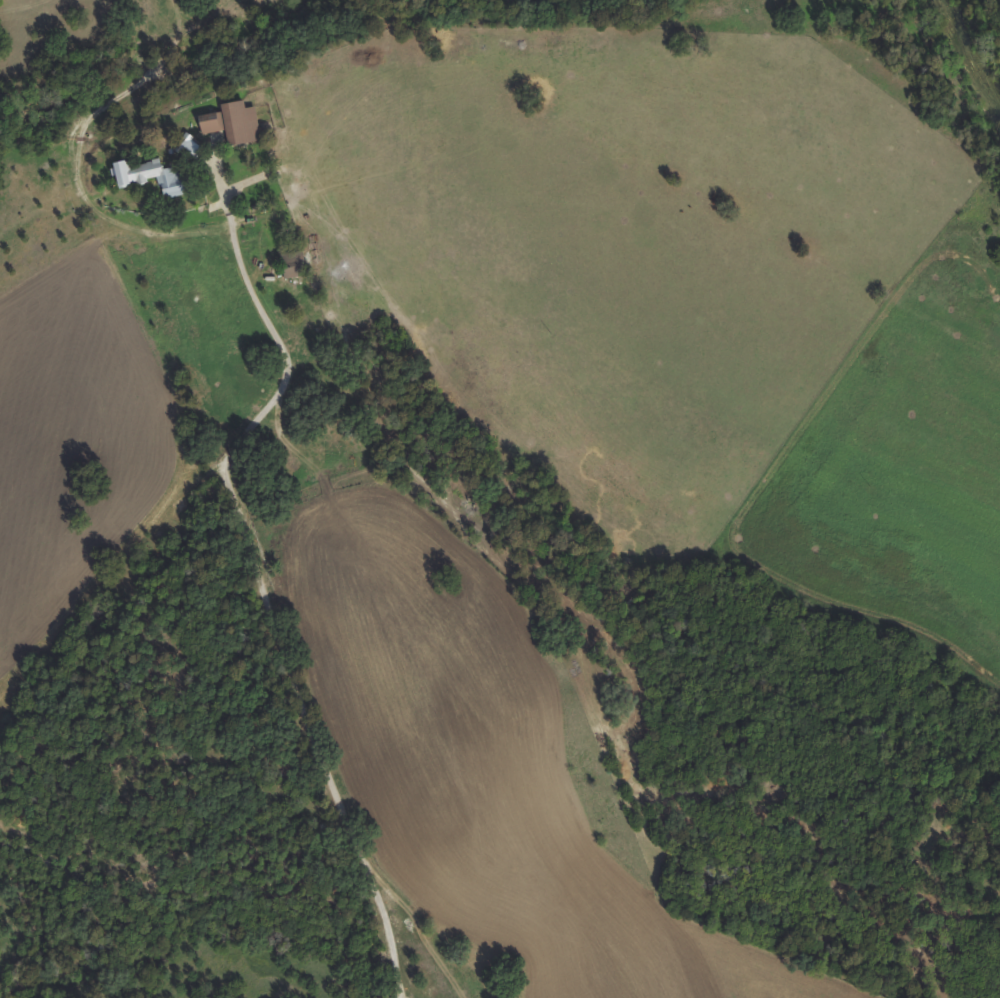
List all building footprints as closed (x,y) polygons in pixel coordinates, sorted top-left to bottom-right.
[(226,146),(258,142),(254,107),(244,108),(243,101),(221,104),(226,146)] [(197,116),(201,134),(221,131),(217,112),(197,116)] [(116,188),(155,180),(157,189),(163,187),(166,199),(185,195),(184,190),(188,189),(186,176),(175,178),(173,167),(162,169),(160,161),(128,168),(127,163),(112,166),(116,188)] [(278,257),(283,278),(307,272),(302,251),(278,257)]
